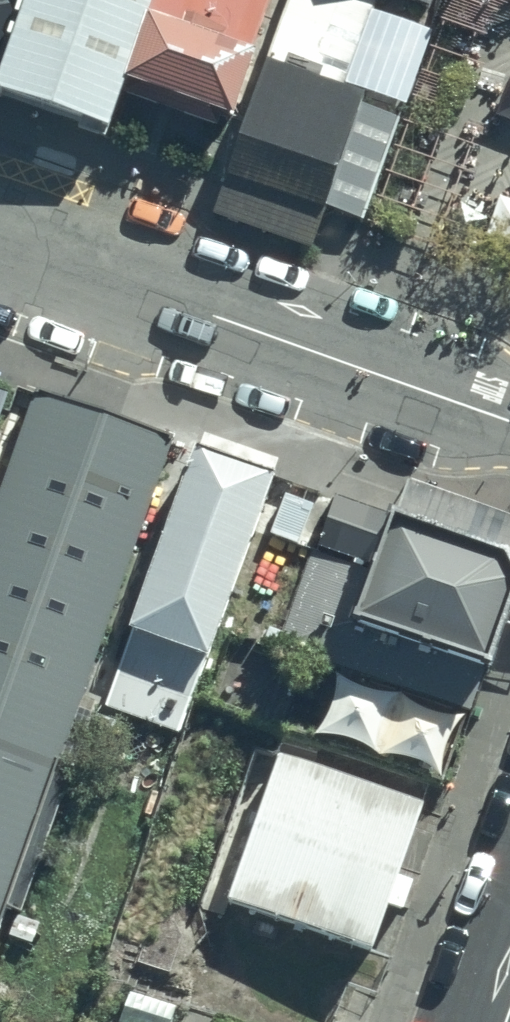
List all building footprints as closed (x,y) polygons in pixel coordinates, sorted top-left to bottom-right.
[(0,74),(0,94),(111,133),(126,91),(158,0),(26,0),(0,74)] [(26,0),(0,0),(0,74),(26,0)] [(126,91),(237,130),(275,0),(158,0),(126,91)] [(330,0),(292,0),(261,85),(360,121),(397,24),(330,0)] [(397,24),(415,31),(442,41),(458,0),(330,0),(397,24)] [(408,133),(442,41),(415,31),(397,24),(360,121),(331,199),(328,207),(349,216),(372,225),(408,133)] [(311,103),(261,85),(230,173),(328,207),(331,199),(360,121),(311,103)] [(0,380),(0,438),(19,387),(0,380)] [(177,445),(40,398),(0,509),(0,952),(177,445)] [(274,484),(196,455),(102,712),(181,740),(274,484)] [(372,572),(392,520),(337,499),(316,551),(372,572)] [(392,520),(372,572),(316,551),(275,650),(475,725),(509,629),(509,571),(508,564),(392,520)] [(426,803),(280,750),(226,899),(373,952),(391,903),(402,907),(412,878),(400,874),(426,803)]
